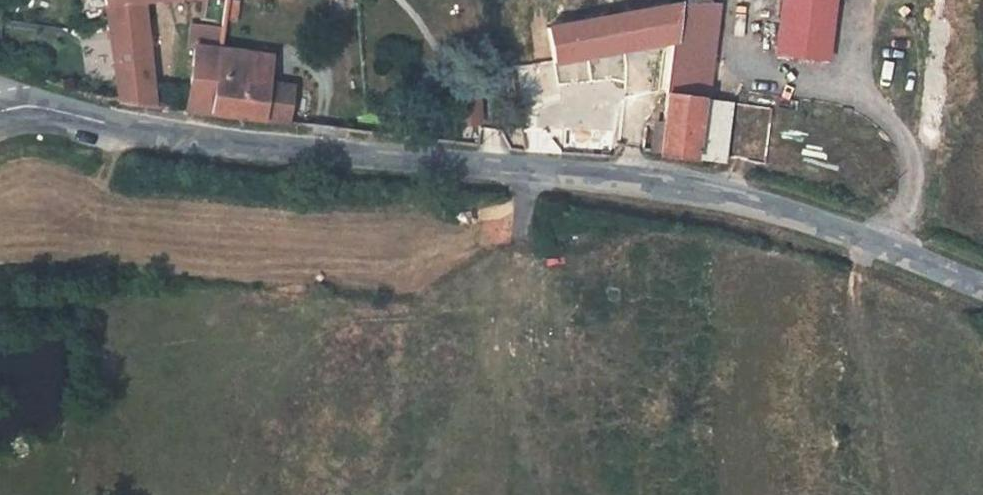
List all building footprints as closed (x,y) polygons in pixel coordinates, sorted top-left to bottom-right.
[(106,5),(116,73),(149,77),(142,0),(105,0),(106,5)] [(201,24),(208,25),(211,25),(208,47),(195,45),(187,109),(209,112),(264,120),(268,83),(250,81),(254,53),(217,48),(222,19),(237,21),(240,0),(204,0),(201,24)] [(777,53),(825,59),(831,0),(784,0),(777,53)] [(708,79),(718,3),(701,1),(680,2),(677,39),(672,39),(668,74),(703,79),(708,79)] [(680,2),(546,26),(552,61),(672,39),(677,39),(680,2)] [(272,56),(254,53),(250,81),(268,83),(272,56)] [(149,77),(116,73),(120,102),(152,104),(149,77)] [(294,86),(268,83),(264,120),(289,123),(294,86)] [(724,162),(731,101),(701,97),(693,158),(724,162)] [(553,153),(550,122),(520,120),(525,152),(553,153)]
